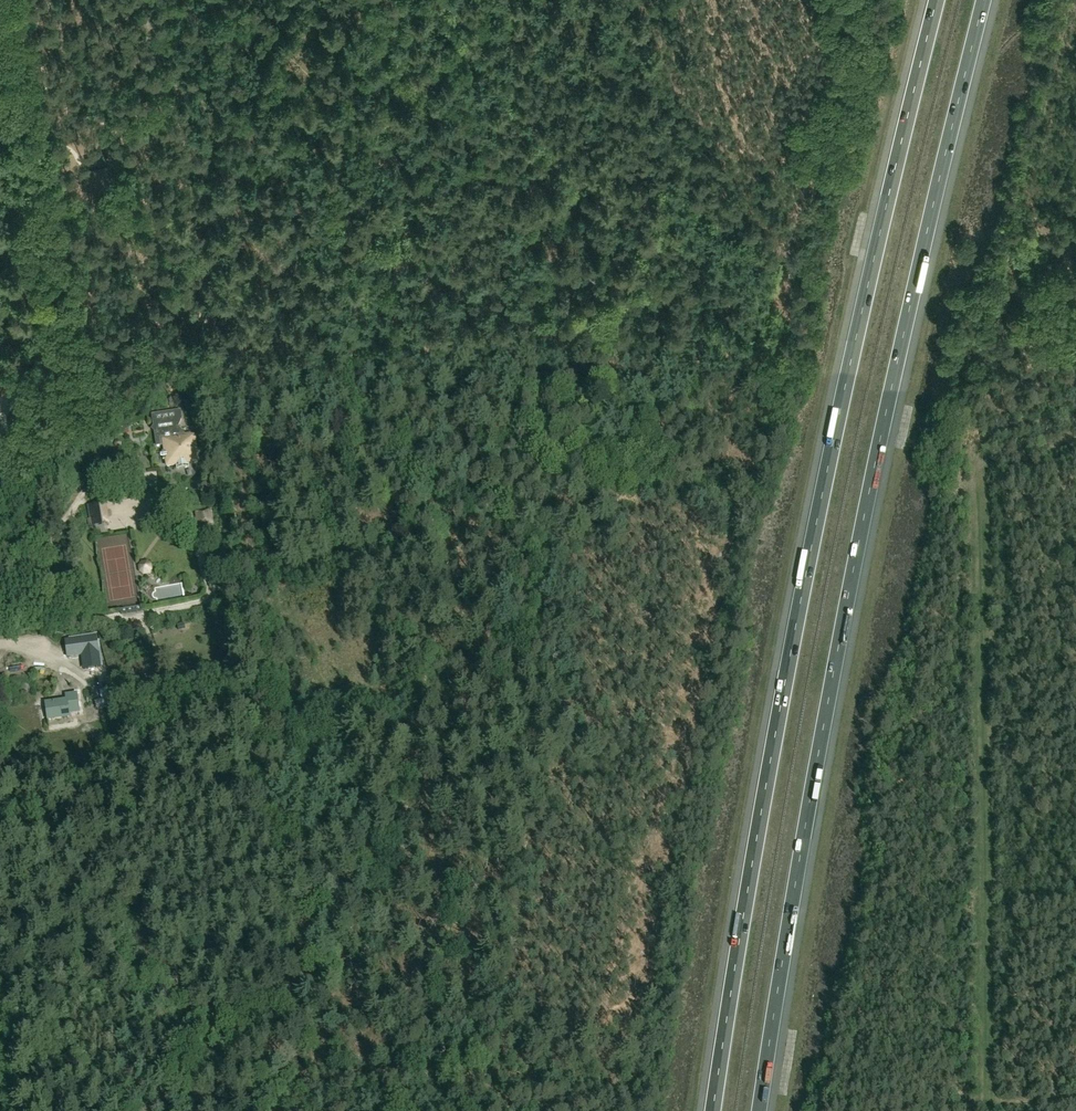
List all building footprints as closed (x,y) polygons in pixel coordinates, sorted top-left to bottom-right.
[(151,430),(155,432),(157,447),(165,445),(169,464),(195,460),(192,440),(188,440),(187,436),(185,436),(178,428),(182,419),(181,410),(151,415),(153,427),(151,430)] [(109,524),(105,503),(89,506),(93,527),(109,524)] [(210,510),(195,513),(198,527),(199,527),(212,524),(213,524),(210,510)] [(140,572),(144,575),(149,574),(152,570),(151,565),(147,562),(142,563),(139,567),(140,572)] [(167,579),(170,579),(171,585),(192,582),(191,573),(161,576),(162,586),(168,585),(167,579)] [(156,605),(154,599),(143,603),(145,609),(156,605)] [(83,666),(100,664),(96,636),(65,641),(68,659),(82,657),(83,666)] [(114,696),(109,675),(102,676),(105,690),(99,691),(101,699),(114,696)] [(65,696),(66,701),(45,704),(48,720),(70,717),(69,713),(79,712),(77,694),(65,696)]
